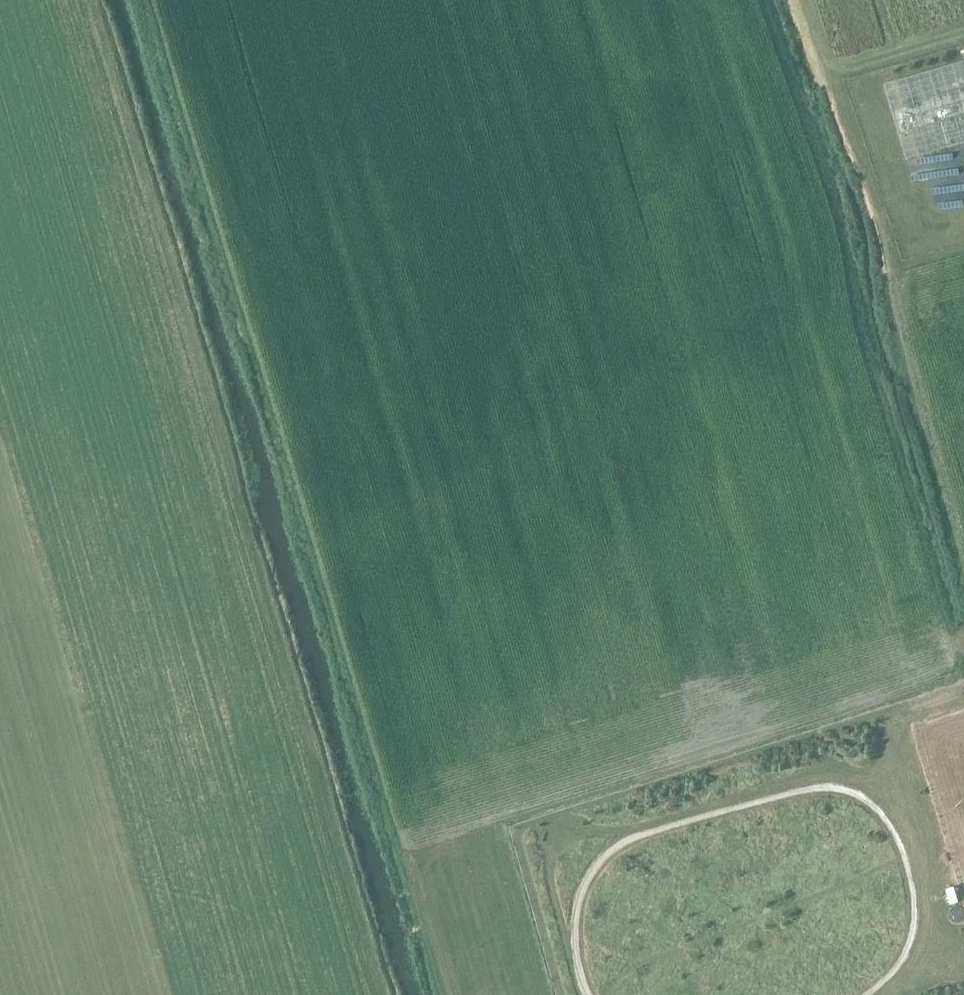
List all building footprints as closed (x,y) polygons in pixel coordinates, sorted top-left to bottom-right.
[(936,35),(960,31),(959,23),(935,27),(936,35)] [(963,61),(884,85),(905,159),(963,142),(963,64),(963,61)]
